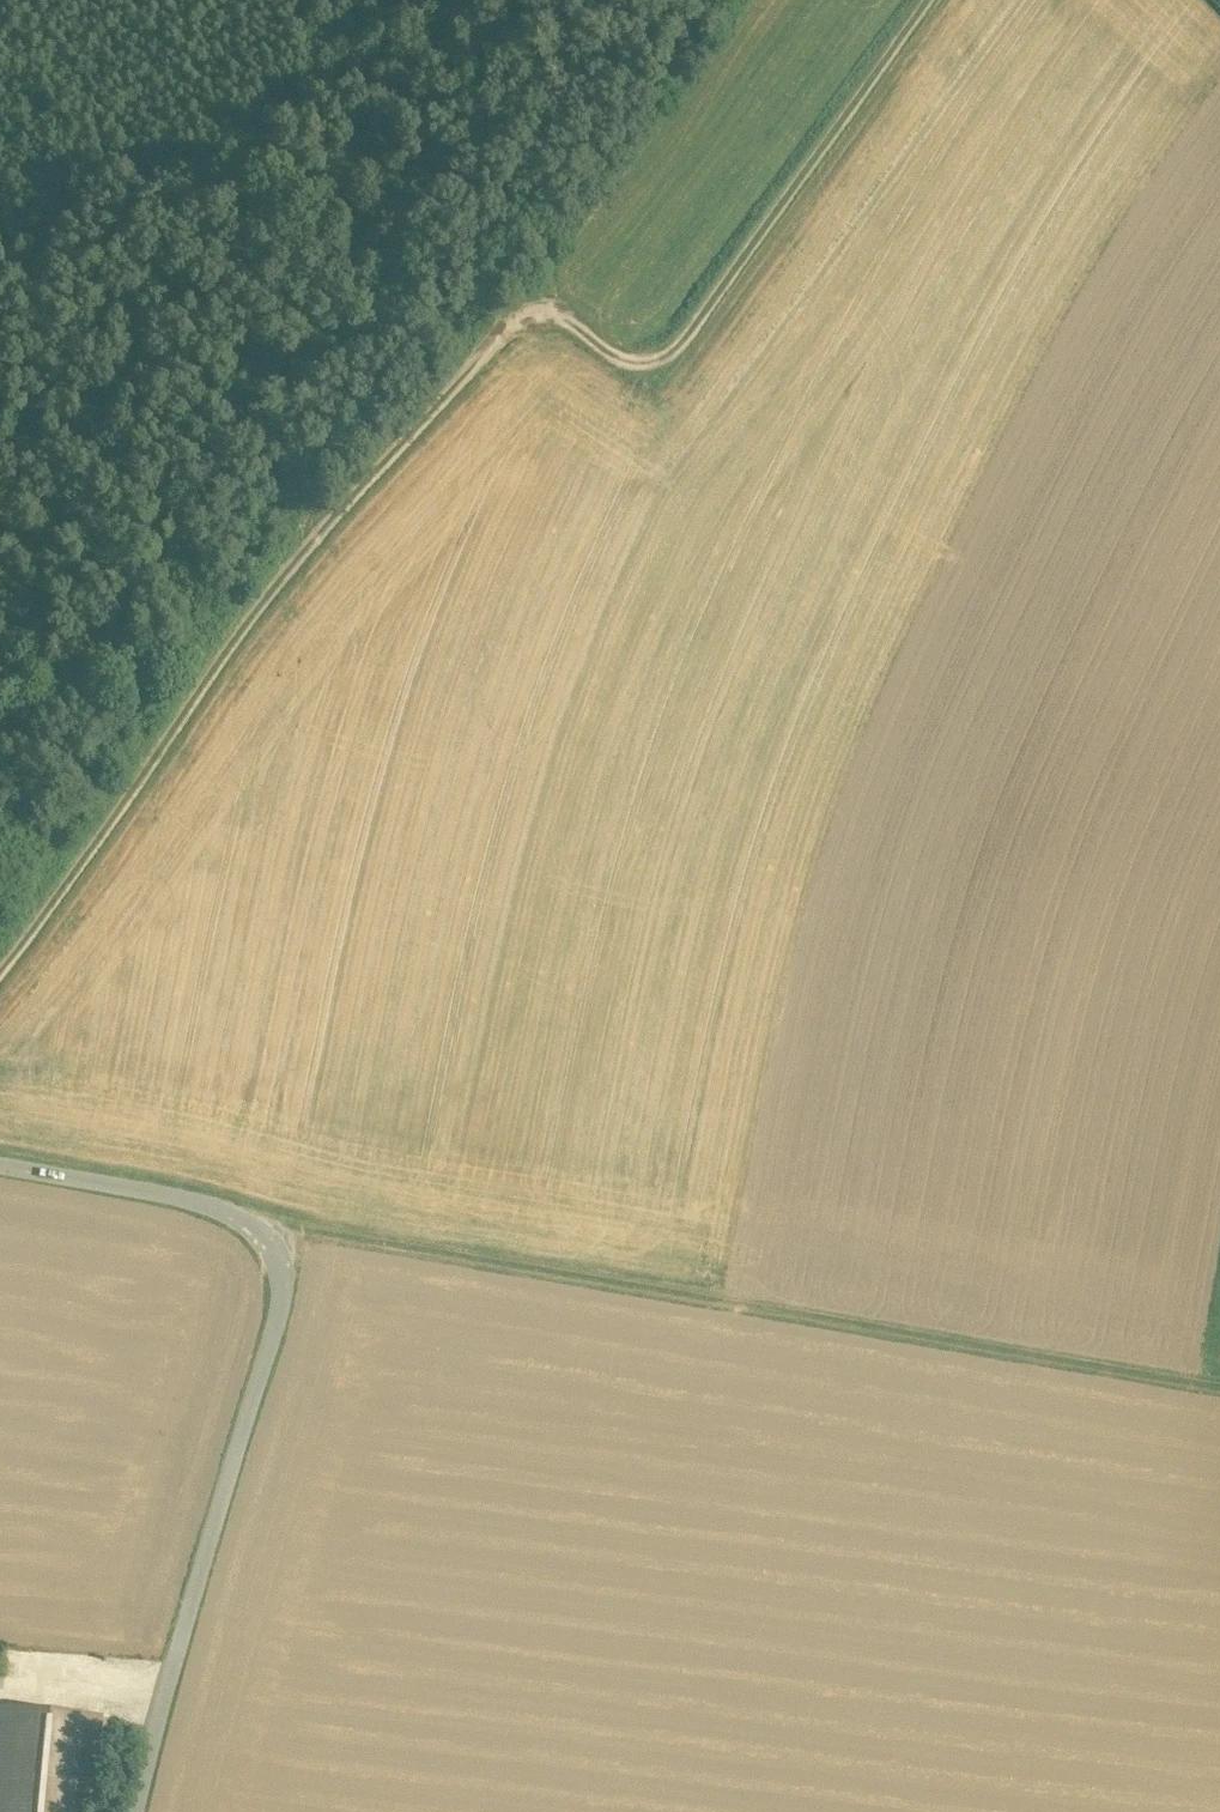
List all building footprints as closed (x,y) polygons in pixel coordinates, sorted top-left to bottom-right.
[(4,1710),(0,1753),(0,1811),(92,1811),(101,1719),(4,1710)]
